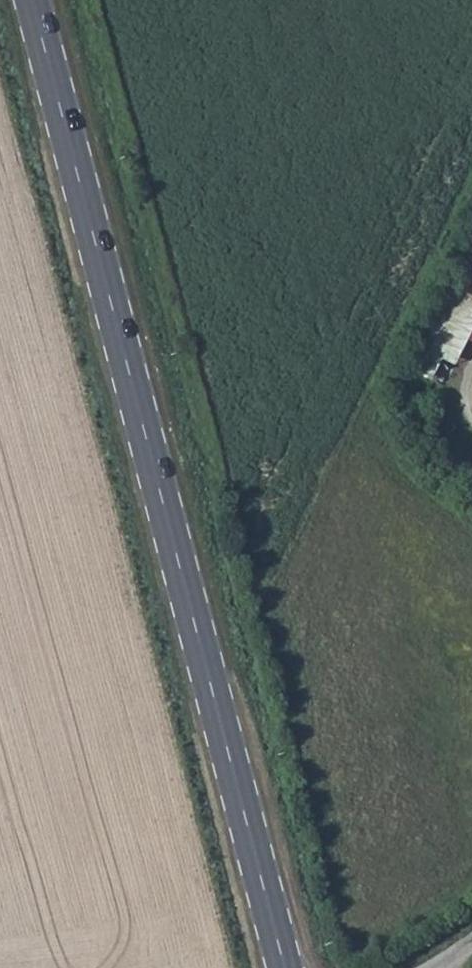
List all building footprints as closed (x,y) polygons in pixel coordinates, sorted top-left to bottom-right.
[(403,367),(431,380),(440,361),(465,372),(471,358),(471,220),(403,367)]
